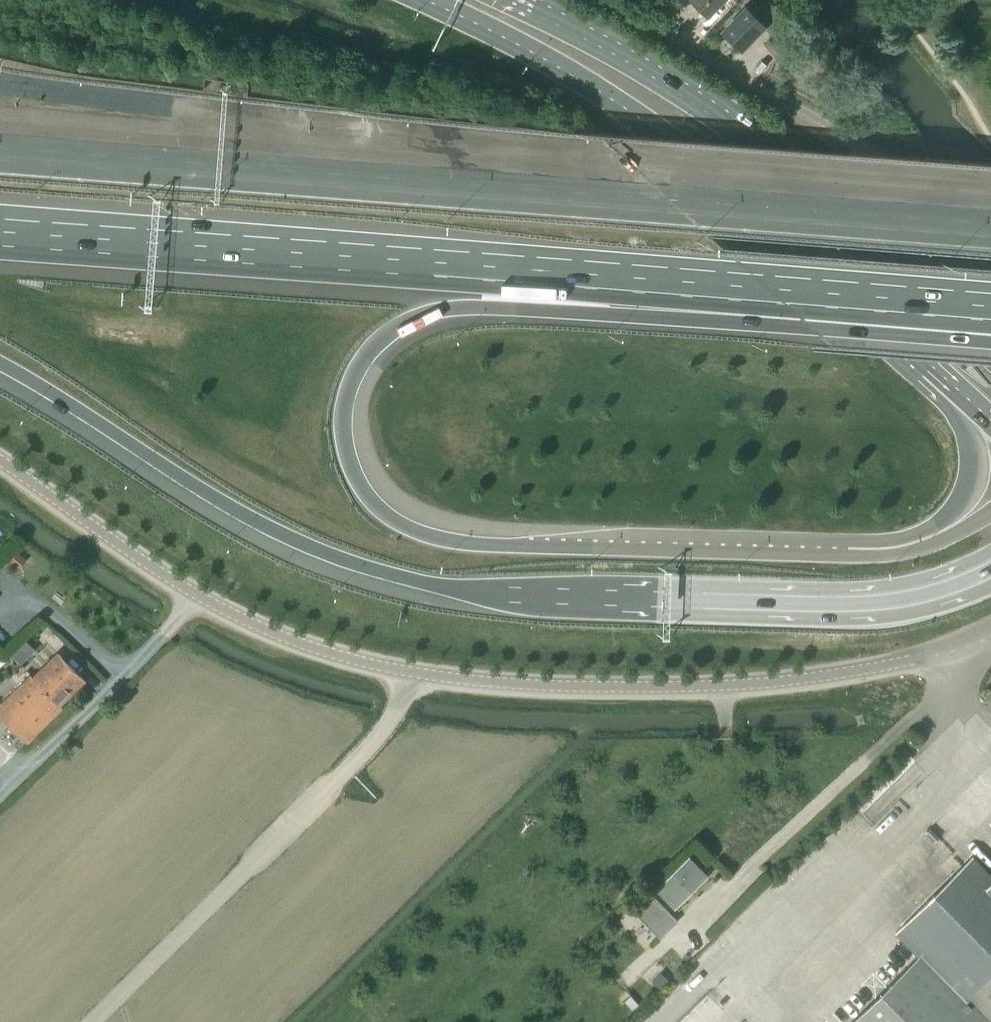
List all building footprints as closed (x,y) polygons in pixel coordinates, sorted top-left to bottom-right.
[(707,18),(725,0),(690,0),(707,18)] [(721,32),(741,52),(765,27),(774,35),(788,20),(770,2),(767,5),(766,4),(761,9),(752,0),(721,32)] [(17,552),(9,561),(16,568),(25,559),(17,552)] [(0,706),(0,715),(27,743),(62,708),(60,705),(84,681),(57,654),(33,677),(30,675),(0,706)] [(990,992),(990,874),(972,856),(897,933),(920,955),(975,1009),(990,992)] [(675,910),(709,877),(690,857),(655,890),(675,910)] [(634,912),(659,939),(678,921),(652,895),(634,912)] [(853,1021),(990,1021),(990,992),(975,1009),(919,956),(853,1021)] [(660,973),(651,981),(659,988),(667,979),(660,973)]
